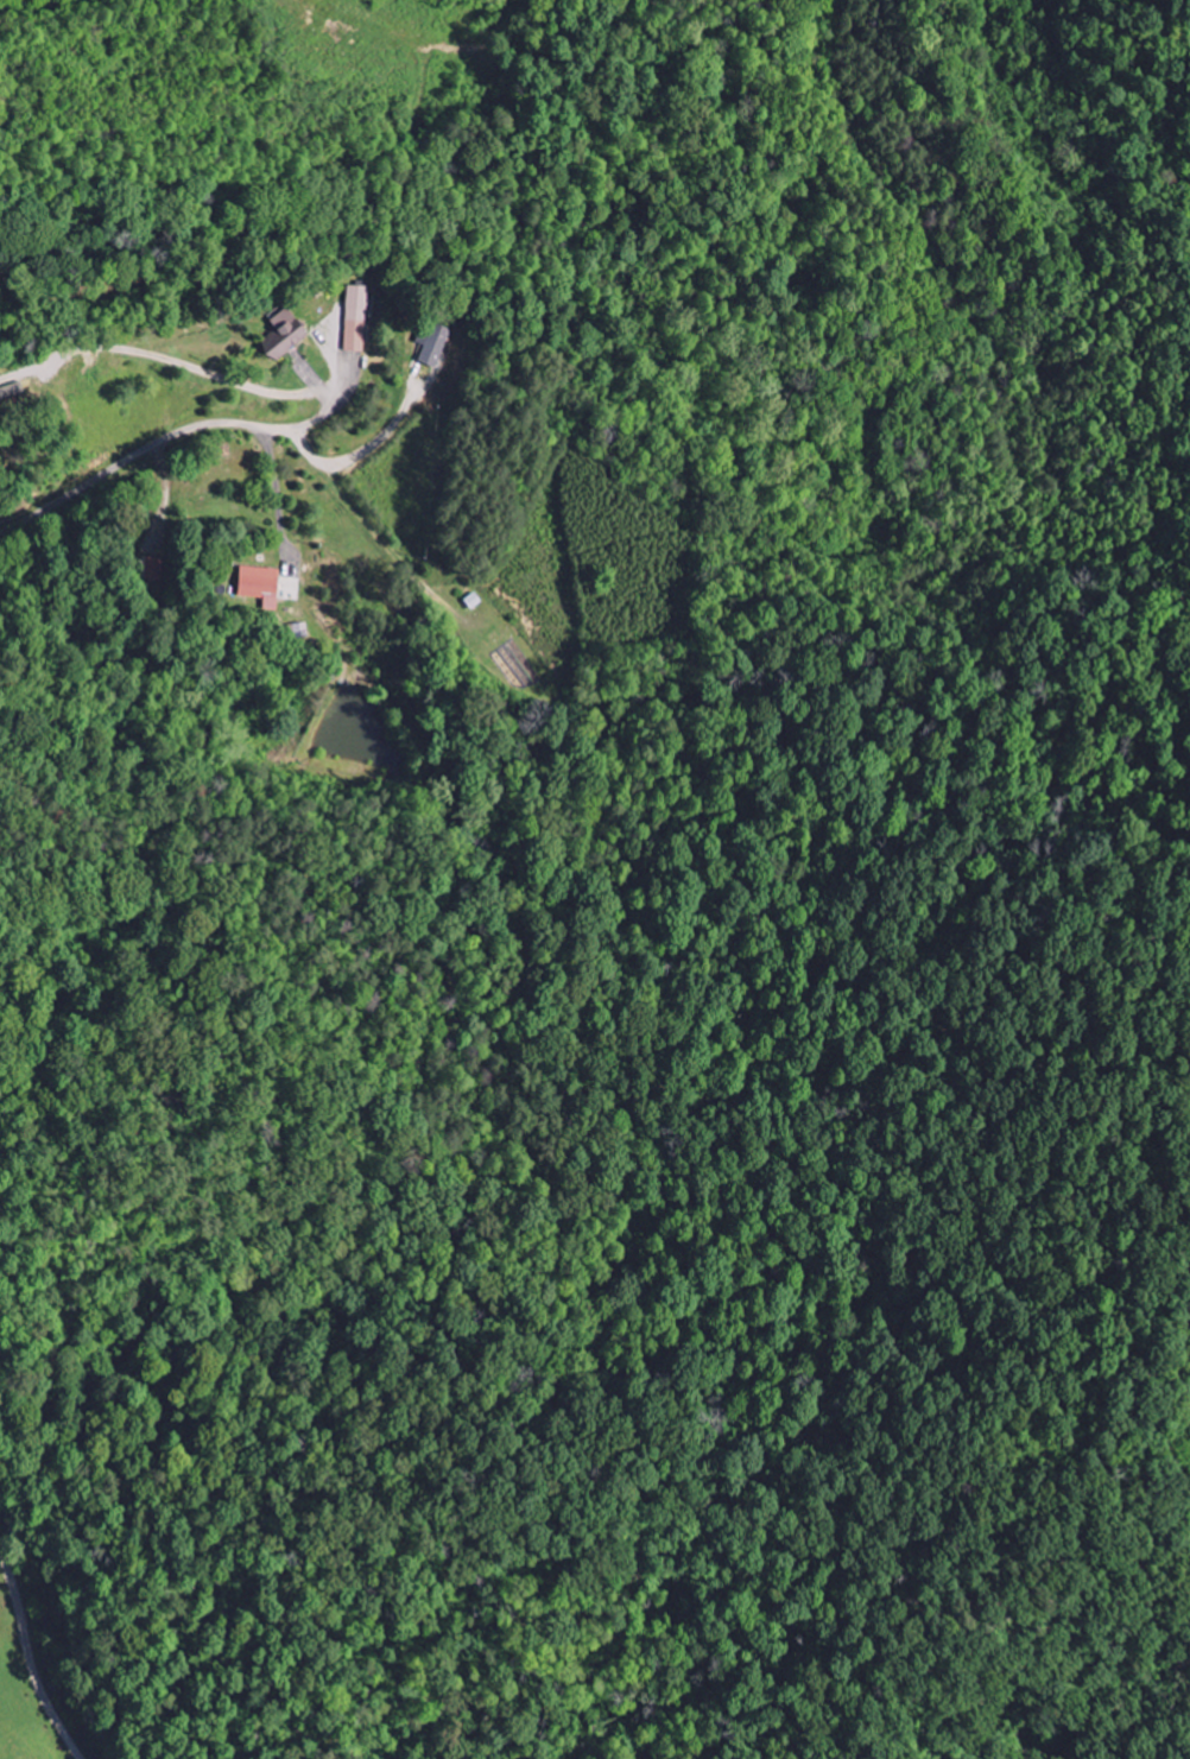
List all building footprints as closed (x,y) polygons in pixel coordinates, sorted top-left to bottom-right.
[(368,289),(350,285),(346,302),(365,306),(368,289)] [(270,365),(304,336),(294,324),(287,329),(275,316),(266,323),(277,336),(259,352),(270,365)] [(363,327),(343,326),(342,351),(363,352),(363,327)] [(235,597),(261,598),(260,611),(274,611),(275,569),(235,568),(235,597)]
